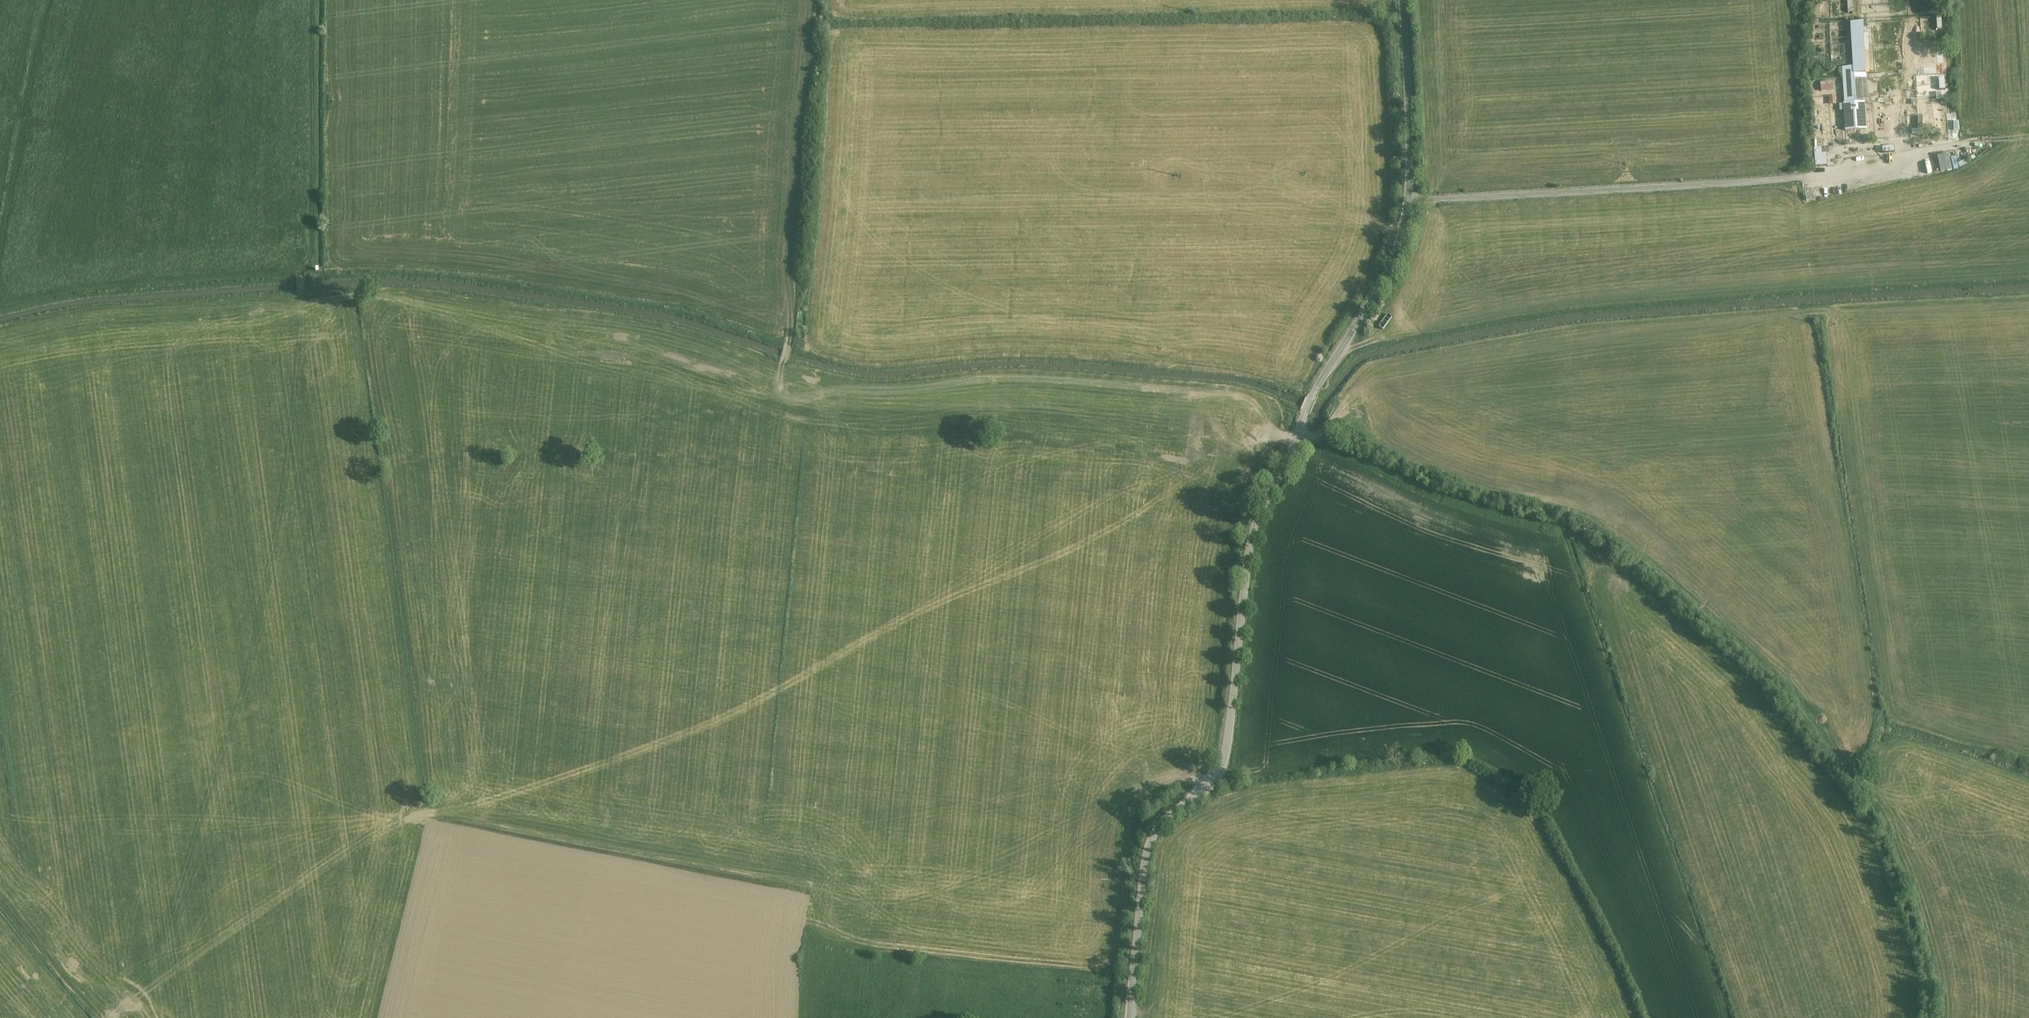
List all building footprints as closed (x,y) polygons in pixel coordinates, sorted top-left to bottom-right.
[(1862,23),(1850,24),(1853,67),(1843,68),(1845,104),(1864,103),(1868,103),(1865,73),(1862,23)] [(1820,82),(1821,91),(1833,90),(1832,80),(1820,82)] [(1845,104),(1844,104),(1846,131),(1865,130),(1864,103),(1845,104)] [(1923,129),(1923,116),(1913,116),(1913,129),(1923,129)] [(1938,155),(1941,172),(1952,170),(1949,153),(1938,155)] [(1813,167),(1824,166),(1823,155),(1812,156),(1813,167)] [(1814,199),(1823,199),(1823,190),(1813,190),(1814,199)]
